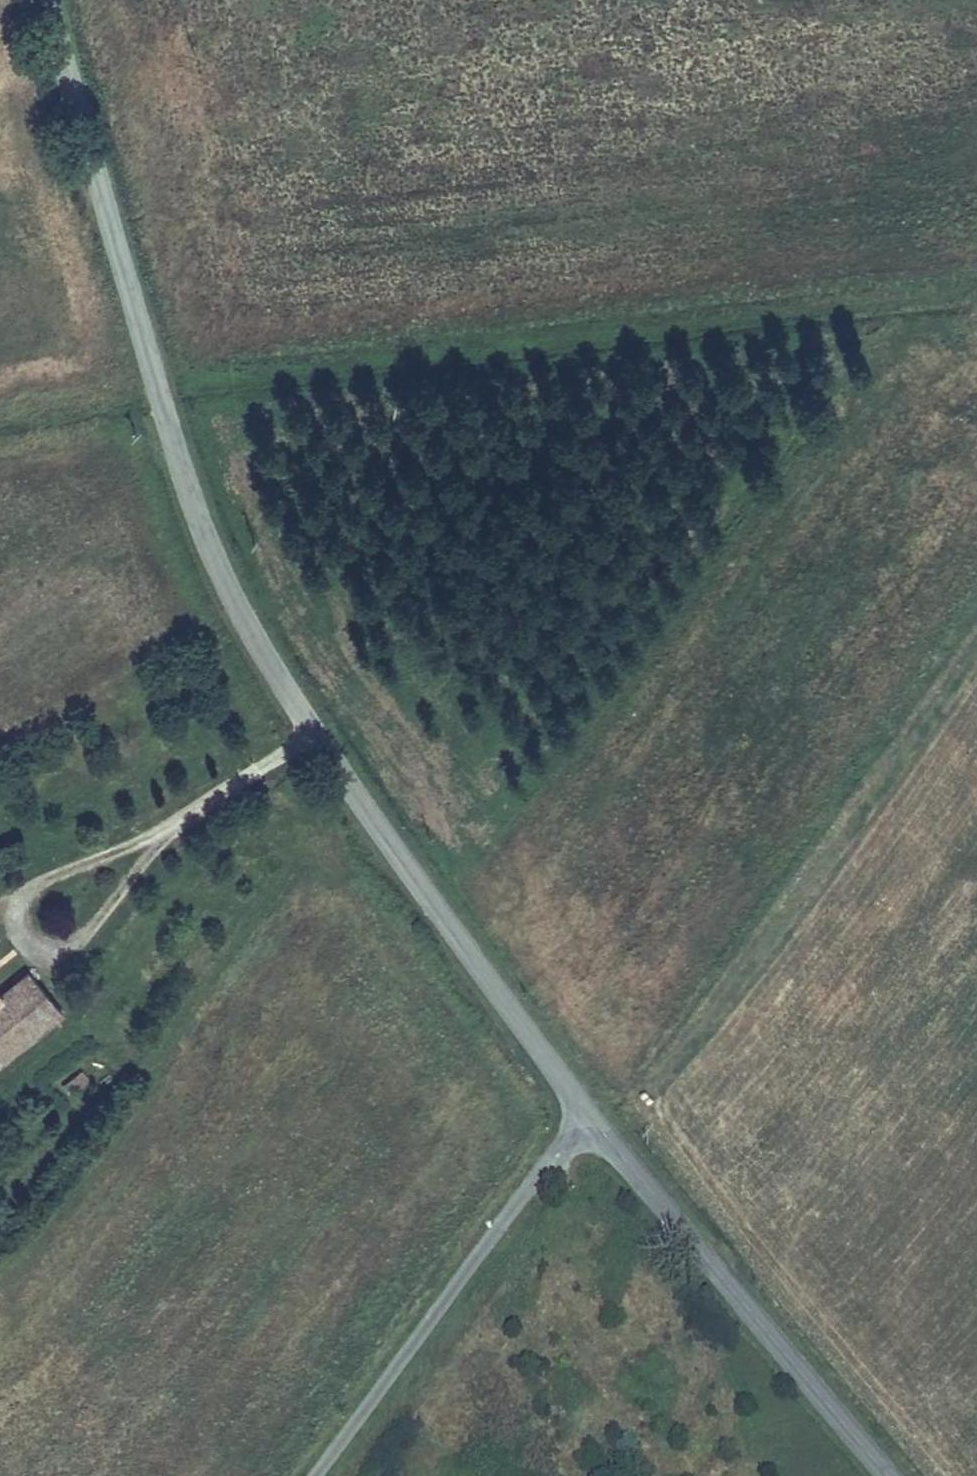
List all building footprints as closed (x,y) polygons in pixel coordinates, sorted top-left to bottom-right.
[(27,974),(0,996),(0,1069),(61,1018),(27,974)] [(83,1071),(61,1089),(67,1099),(91,1082),(83,1071)]
